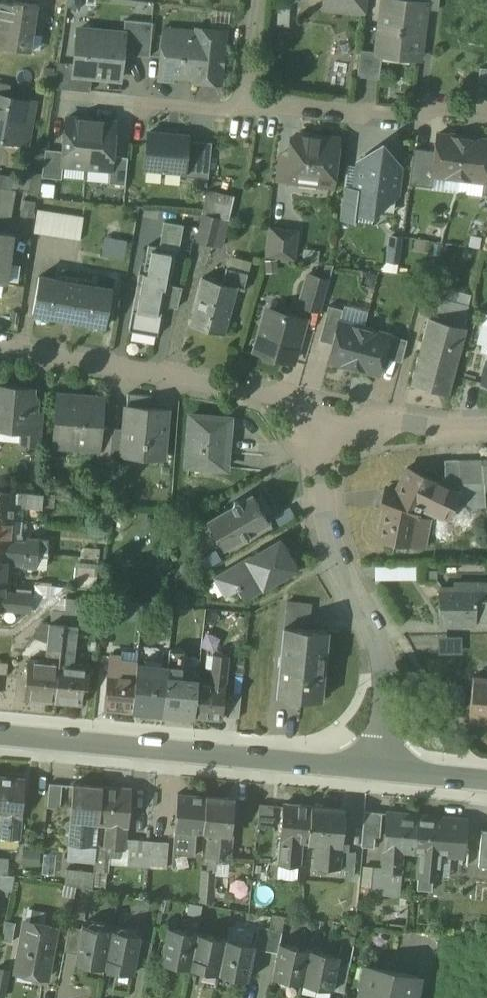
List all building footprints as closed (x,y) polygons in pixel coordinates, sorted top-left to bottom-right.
[(325,8),(365,13),(367,0),(326,0),(325,8)] [(406,0),(386,0),(382,3),(381,10),(384,13),(382,28),(421,33),(424,8),(425,2),(416,1),(406,0)] [(416,1),(425,2),(424,8),(438,10),(439,0),(416,0),(416,1)] [(16,1),(15,4),(1,2),(0,9),(0,47),(32,52),(39,5),(16,1)] [(153,22),(125,20),(124,34),(125,34),(123,54),(150,57),(153,22)] [(421,33),(382,28),(379,52),(379,55),(382,56),(418,60),(421,33)] [(197,36),(180,35),(179,41),(176,43),(163,42),(160,78),(170,79),(174,75),(193,77),(193,81),(220,84),(225,32),(198,29),(197,36)] [(124,34),(78,30),(74,64),(74,74),(92,76),(121,78),(123,54),(125,34),(124,34)] [(349,39),(340,44),(345,54),(354,49),(349,39)] [(380,80),(382,56),(379,55),(379,52),(362,50),(359,77),(380,80)] [(59,63),(55,88),(91,91),(92,76),(74,74),(74,64),(59,63)] [(480,68),(479,82),(486,83),(486,69),(480,68)] [(0,82),(0,94),(8,96),(10,84),(0,82)] [(0,94),(0,139),(28,145),(36,101),(8,96),(0,94)] [(92,120),(67,117),(64,151),(63,165),(87,168),(92,120)] [(116,122),(92,120),(87,168),(111,170),(112,156),(116,122)] [(189,137),(149,133),(145,168),(184,172),(185,172),(188,141),(189,137)] [(338,139),(298,134),(294,137),(293,146),(292,146),(290,157),(288,180),(332,186),(338,139)] [(464,137),(438,134),(436,152),(433,176),(434,176),(459,179),(464,137)] [(464,137),(459,179),(484,182),(485,182),(486,166),(486,140),(464,137)] [(212,143),(188,141),(185,172),(184,172),(184,176),(209,179),(212,143)] [(372,212),(382,145),(360,163),(356,190),(354,210),(359,211),(372,212)] [(382,145),(372,212),(374,212),(396,195),(400,168),(382,145)] [(436,152),(414,149),(410,185),(433,188),(434,176),(433,176),(436,152)] [(64,151),(46,150),(42,177),(62,179),(63,165),(64,151)] [(128,158),(112,156),(111,170),(109,184),(126,185),(128,158)] [(290,157),(279,156),(276,179),(288,180),(290,157)] [(20,186),(39,187),(39,170),(20,169),(20,186)] [(0,174),(0,188),(1,188),(10,189),(12,176),(0,174)] [(1,188),(0,192),(0,216),(13,218),(17,190),(10,189),(1,188)] [(356,190),(344,189),(340,218),(358,220),(359,211),(354,210),(356,190)] [(234,198),(208,191),(202,213),(204,214),(197,242),(216,247),(219,236),(224,237),(234,198)] [(19,197),(19,213),(33,213),(33,197),(19,197)] [(84,217),(38,210),(34,233),(81,240),(84,217)] [(296,233),(269,229),(265,257),(293,260),(296,233)] [(0,232),(0,281),(7,282),(7,281),(2,280),(9,235),(13,236),(14,234),(0,232)] [(403,238),(391,237),(388,261),(400,262),(403,238)] [(127,241),(106,238),(102,255),(124,259),(127,241)] [(177,250),(149,245),(144,269),(140,268),(129,329),(129,330),(158,335),(166,293),(169,294),(177,250)] [(249,274),(227,268),(223,283),(238,287),(237,289),(244,291),(249,274)] [(330,280),(309,274),(300,305),(321,311),(330,280)] [(112,289),(40,277),(33,313),(64,318),(64,319),(75,320),(106,325),(112,289)] [(223,283),(203,278),(190,325),(225,334),(237,289),(238,287),(223,283)] [(469,305),(446,299),(442,313),(445,314),(465,319),(469,305)] [(343,309),(329,305),(320,340),(333,344),(339,321),(340,321),(343,309)] [(304,319),(269,309),(257,352),(292,362),(304,319)] [(465,319),(445,314),(443,321),(429,317),(411,383),(449,393),(467,327),(463,326),(465,319)] [(340,321),(339,321),(333,344),(329,361),(354,368),(365,327),(340,321)] [(390,334),(365,327),(354,368),(379,375),(384,357),(389,335),(390,334)] [(408,340),(389,335),(384,357),(402,362),(408,340)] [(0,387),(0,428),(23,431),(30,431),(31,411),(33,389),(0,387)] [(103,400),(59,396),(55,442),(74,443),(75,439),(99,442),(101,426),(103,400)] [(168,410),(129,406),(127,429),(125,454),(163,457),(168,410)] [(44,413),(31,411),(30,431),(23,431),(22,445),(41,446),(44,413)] [(232,418),(191,415),(187,466),(225,469),(228,437),(230,437),(232,418)] [(113,427),(101,426),(99,442),(98,454),(111,455),(113,427)] [(127,429),(113,427),(111,455),(124,457),(125,454),(127,429)] [(460,459),(446,460),(447,487),(460,486),(460,482),(460,459)] [(482,459),(460,459),(460,482),(482,481),(482,459)] [(408,468),(396,493),(392,491),(385,511),(384,510),(379,539),(410,545),(415,517),(412,516),(415,507),(422,508),(422,507),(425,507),(437,481),(408,468)] [(0,490),(0,516),(14,517),(16,501),(23,506),(42,508),(43,494),(0,490)] [(232,505),(207,520),(224,548),(239,540),(269,522),(253,494),(239,501),(235,501),(232,505)] [(0,516),(0,547),(38,551),(40,539),(13,537),(14,517),(0,516)] [(50,540),(40,539),(38,551),(48,553),(50,540)] [(279,540),(215,577),(224,593),(237,586),(244,598),(295,568),(279,540)] [(0,547),(0,579),(8,579),(10,561),(23,563),(23,565),(47,568),(48,553),(38,551),(0,547)] [(415,576),(415,564),(392,564),(392,568),(374,567),(374,575),(415,576)] [(0,579),(0,609),(29,612),(31,596),(7,593),(8,579),(0,579)] [(46,594),(47,580),(32,579),(31,593),(46,594)] [(454,584),(454,589),(440,589),(440,623),(475,623),(475,609),(486,609),(486,584),(454,584)] [(311,604),(287,601),(284,625),(286,625),(308,628),(311,604)] [(49,660),(33,658),(28,697),(55,700),(64,622),(51,621),(48,654),(49,660)] [(79,624),(64,622),(55,700),(87,703),(91,664),(75,662),(79,624)] [(308,628),(286,625),(278,695),(321,700),(329,630),(308,628)] [(436,651),(459,651),(459,633),(436,634),(436,651)] [(128,645),(114,643),(107,705),(133,708),(137,673),(125,672),(128,645)] [(200,679),(181,677),(184,650),(172,649),(170,667),(165,712),(196,715),(200,679)] [(211,680),(200,679),(196,715),(223,718),(230,655),(214,654),(211,680)] [(0,661),(0,672),(9,673),(10,662),(0,661)] [(170,667),(138,664),(137,673),(133,708),(165,712),(170,667)] [(473,675),(468,716),(486,718),(486,677),(473,675)] [(241,693),(230,692),(226,716),(238,718),(241,693)] [(0,777),(0,811),(3,812),(0,836),(19,838),(25,779),(0,777)] [(63,783),(50,782),(48,806),(61,807),(63,783)] [(102,785),(74,783),(69,842),(91,844),(93,820),(99,821),(102,786),(102,785)] [(130,789),(102,786),(99,821),(106,821),(104,846),(111,846),(125,848),(130,789)] [(208,796),(178,793),(173,853),(194,855),(197,830),(204,831),(208,796)] [(235,798),(208,796),(204,831),(211,832),(208,856),(229,858),(235,798)] [(274,804),(260,803),(257,827),(272,829),(274,804)] [(312,805),(284,803),(277,864),(290,865),(290,881),(301,882),(302,865),(300,864),(302,841),(309,841),(312,805)] [(340,808),(312,805),(309,841),(317,841),(315,865),(335,867),(340,808)] [(382,812),(364,810),(361,846),(374,847),(375,837),(380,837),(382,812)] [(417,814),(388,812),(383,869),(376,869),(374,890),(399,892),(402,851),(413,852),(414,852),(413,851),(417,815),(417,814)] [(417,815),(413,851),(414,852),(420,852),(418,876),(433,877),(439,877),(441,854),(463,856),(466,819),(417,815)] [(482,830),(479,866),(486,867),(486,831),(482,830)] [(150,840),(129,838),(127,864),(148,866),(150,840)] [(168,841),(150,840),(148,866),(166,867),(168,841)] [(91,844),(69,842),(67,859),(95,862),(96,845),(91,844)] [(104,846),(97,845),(95,870),(108,871),(111,846),(104,846)] [(356,852),(342,851),(340,874),(354,875),(356,852)] [(0,857),(0,874),(7,875),(8,858),(0,857)] [(94,872),(66,869),(64,883),(92,888),(94,872)] [(215,871),(201,870),(198,901),(213,902),(215,871)] [(10,891),(13,876),(7,875),(0,874),(0,890),(10,891)] [(433,877),(418,876),(417,889),(432,891),(433,877)] [(57,927),(25,921),(15,972),(47,978),(57,927)] [(110,929),(82,924),(83,923),(82,923),(76,953),(75,962),(103,967),(103,968),(104,968),(111,930),(111,929),(110,929)] [(81,928),(69,926),(64,951),(76,953),(81,928)] [(271,928),(258,926),(254,945),(256,945),(255,948),(266,951),(271,928)] [(197,933),(167,927),(160,961),(190,967),(197,933)] [(283,931),(271,928),(266,951),(277,953),(279,943),(280,943),(283,931)] [(140,935),(112,930),(112,929),(111,929),(104,968),(105,968),(133,973),(133,974),(135,965),(140,940),(141,935),(140,935)] [(226,939),(197,933),(190,967),(219,973),(226,939)] [(254,945),(226,939),(219,973),(248,979),(255,948),(256,945),(254,945)] [(152,942),(140,940),(135,965),(147,967),(152,942)] [(354,944),(342,941),(339,955),(340,955),(338,964),(350,966),(354,944)] [(280,943),(279,943),(277,953),(272,977),(273,977),(303,983),(309,949),(280,943)] [(339,955),(309,949),(303,983),(332,989),(333,989),(338,964),(340,955),(339,955)] [(365,965),(365,968),(367,968),(365,979),(362,979),(358,997),(416,997),(420,977),(365,965)] [(0,969),(0,996),(5,997),(10,971),(0,969)]
